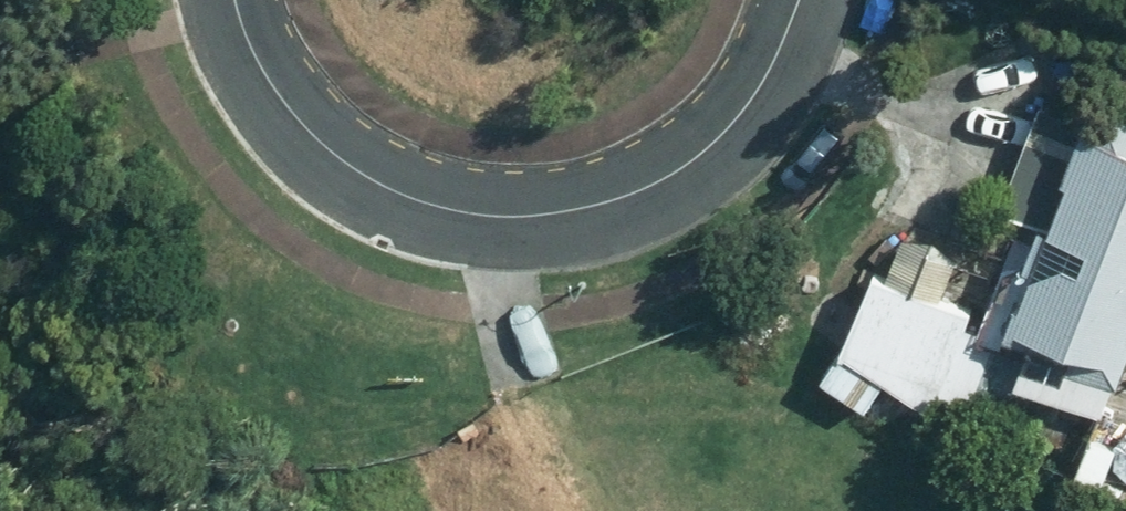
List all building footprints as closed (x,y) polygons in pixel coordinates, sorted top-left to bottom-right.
[(1001,217),(1051,234),(1066,193),(1059,191),(1084,121),(1041,105),(1001,217)] [(1089,110),(1084,121),(1059,191),(1066,193),(1051,234),(1048,240),(1019,317),(1011,314),(1000,344),(1002,345),(1016,350),(1018,344),(1032,349),(1015,392),(1104,425),(1125,366),(1125,124),(1089,110)] [(886,287),(939,307),(963,246),(910,226),(886,287)] [(999,352),(1002,345),(1000,344),(1011,314),(1019,317),(1048,240),(1037,235),(1031,247),(1015,241),(977,335),(980,336),(978,343),(995,350),(999,352)] [(874,282),(838,361),(884,392),(926,421),(932,409),(963,330),(968,318),(939,307),(886,287),(874,282)] [(963,330),(932,409),(966,423),(995,350),(978,343),(980,336),(977,335),(963,330)] [(866,418),(884,392),(838,361),(820,386),(866,418)]
